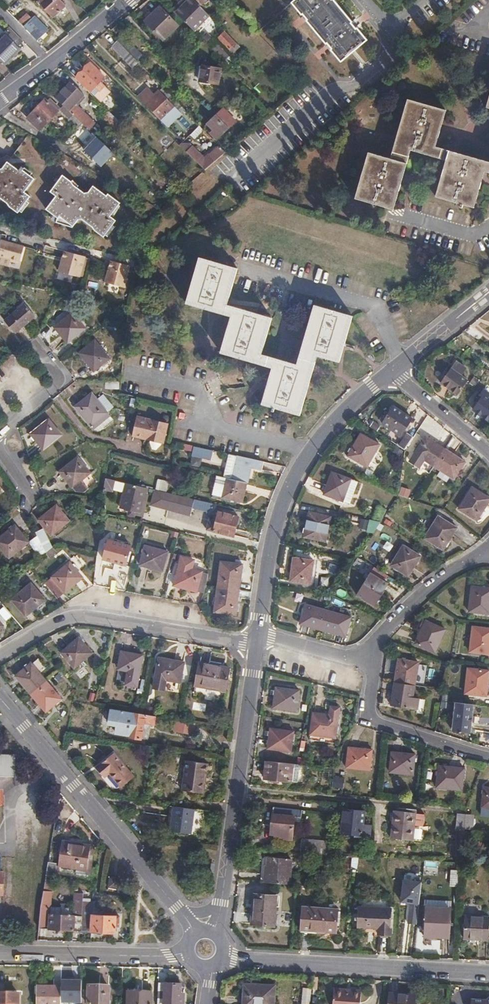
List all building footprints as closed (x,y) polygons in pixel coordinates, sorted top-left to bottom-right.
[(51,19),(64,5),(59,0),(38,0),(36,3),(51,19)] [(191,0),(188,0),(177,12),(196,32),(211,18),(191,0)] [(229,6),(224,0),(217,0),(215,2),(224,11),(229,6)] [(293,2),(303,14),(304,12),(309,18),(307,19),(328,42),(329,41),(334,46),(332,48),(342,59),(368,38),(357,26),(356,28),(351,22),(353,20),(335,0),(295,0),(293,2)] [(176,25),(158,7),(145,20),(162,38),(176,25)] [(28,16),(24,12),(16,18),(34,38),(38,35),(40,37),(44,33),(42,30),(44,28),(30,14),(28,16)] [(225,32),(218,38),(230,51),(237,45),(225,32)] [(0,37),(0,62),(2,63),(8,57),(12,54),(18,48),(4,34),(0,37)] [(207,44),(211,40),(205,34),(201,38),(207,44)] [(122,35),(117,40),(126,49),(137,60),(142,55),(122,35)] [(126,49),(117,40),(111,45),(132,67),(138,62),(137,60),(126,49)] [(99,80),(103,76),(89,63),(75,77),(100,100),(110,90),(99,80)] [(216,84),(217,68),(199,67),(197,82),(216,84)] [(72,81),(55,98),(62,104),(67,110),(73,103),(69,99),(79,88),(72,81)] [(185,110),(162,87),(154,95),(147,88),(138,97),(168,126),(185,110)] [(97,101),(87,91),(84,95),(94,105),(97,101)] [(444,109),(406,97),(388,156),(366,149),(352,193),(390,205),(408,146),(444,158),(432,194),(456,201),(455,205),(458,206),(460,202),(470,205),(481,169),(488,172),(488,162),(433,145),(444,109)] [(46,100),(44,98),(27,117),(40,129),(57,110),(54,107),(55,105),(48,98),(46,100)] [(67,110),(62,104),(58,108),(68,118),(67,119),(75,127),(80,122),(67,110)] [(118,120),(103,106),(100,110),(114,124),(118,120)] [(229,128),(216,115),(208,122),(214,129),(211,132),(217,138),(229,128)] [(196,139),(203,131),(199,127),(191,134),(196,139)] [(90,134),(84,128),(79,133),(85,139),(90,134)] [(86,152),(105,167),(118,151),(98,136),(86,152)] [(250,136),(240,144),(248,154),(258,146),(250,136)] [(206,170),(226,152),(220,146),(206,159),(192,145),(187,151),(206,170)] [(8,203),(10,207),(18,213),(30,197),(24,192),(34,179),(23,171),(24,169),(22,167),(19,171),(8,162),(3,169),(0,170),(0,197),(8,203)] [(109,218),(120,203),(108,194),(107,196),(93,187),(89,193),(84,194),(73,186),(73,183),(63,176),(50,192),(57,197),(46,210),(58,218),(57,223),(73,227),(79,220),(83,219),(93,226),(96,231),(105,238),(115,223),(109,218)] [(2,241),(0,240),(0,256),(6,258),(8,261),(14,263),(18,261),(21,246),(2,241)] [(77,276),(82,255),(61,250),(56,271),(77,276)] [(226,307),(236,270),(198,260),(185,306),(229,318),(220,354),(271,369),(261,405),(272,408),(271,413),(273,413),(275,409),(299,416),(316,357),(338,362),(350,316),(313,306),(296,365),(260,356),(270,320),(226,307)] [(125,279),(128,266),(109,261),(104,283),(125,288),(127,279),(125,279)] [(34,316),(23,304),(3,320),(14,332),(34,316)] [(85,329),(73,313),(55,328),(67,344),(85,329)] [(110,354),(97,339),(79,353),(92,369),(110,354)] [(458,395),(470,377),(455,366),(443,384),(458,395)] [(488,421),(488,397),(484,393),(472,409),(488,421)] [(107,413),(91,394),(75,408),(90,427),(107,413)] [(401,436),(412,419),(392,406),(382,423),(401,436)] [(163,443),(167,425),(138,418),(134,435),(163,443)] [(61,435),(49,420),(31,435),(44,450),(61,435)] [(398,446),(404,450),(407,446),(412,437),(406,433),(398,446)] [(434,467),(445,450),(425,437),(409,461),(419,467),(423,460),(434,467)] [(373,467),(382,454),(360,439),(352,453),(373,467)] [(214,460),(216,451),(206,448),(197,447),(195,455),(214,460)] [(464,462),(445,450),(434,467),(454,479),(464,462)] [(227,478),(246,482),(249,468),(261,470),(263,462),(231,454),(225,478),(227,478)] [(92,474),(79,459),(62,473),(77,493),(84,494),(89,490),(82,482),(92,474)] [(427,462),(423,469),(430,473),(435,467),(427,462)] [(339,498),(350,478),(332,469),(321,489),(339,498)] [(242,502),(246,482),(227,478),(222,497),(242,502)] [(109,480),(105,502),(105,515),(115,517),(117,508),(122,483),(109,480)] [(126,484),(122,483),(117,508),(121,509),(126,484)] [(147,489),(126,484),(121,509),(141,513),(147,489)] [(400,495),(410,498),(412,490),(403,487),(400,495)] [(151,505),(164,508),(168,494),(154,490),(151,505)] [(488,507),(488,500),(474,490),(460,511),(477,523),(488,507)] [(210,510),(212,504),(171,494),(168,509),(190,514),(191,510),(195,511),(196,506),(210,510)] [(69,526),(58,509),(39,522),(50,538),(69,526)] [(207,530),(233,536),(237,516),(231,515),(232,512),(220,510),(220,512),(218,512),(217,517),(216,521),(211,520),(209,520),(207,530)] [(324,541),(329,517),(308,513),(302,537),(324,541)] [(442,549),(455,528),(437,517),(424,537),(442,549)] [(376,534),(380,523),(362,518),(359,529),(376,534)] [(14,526),(0,537),(0,549),(8,558),(28,542),(14,526)] [(125,567),(130,546),(108,540),(103,560),(125,567)] [(407,576),(419,557),(403,546),(390,566),(407,576)] [(161,573),(167,553),(145,547),(140,567),(161,573)] [(308,584),(313,561),(294,557),(288,579),(308,584)] [(196,592),(202,594),(205,585),(206,576),(190,571),(192,562),(180,559),(178,566),(176,566),(173,577),(175,577),(173,588),(195,594),(196,592)] [(221,585),(241,590),(247,565),(226,560),(221,585)] [(68,563),(43,584),(57,600),(82,578),(68,563)] [(390,577),(373,567),(369,574),(386,584),(390,577)] [(388,585),(386,584),(369,574),(355,595),(374,606),(388,585)] [(321,586),(329,587),(330,578),(323,577),(321,586)] [(236,614),(241,590),(221,585),(215,609),(236,614)] [(42,602),(29,586),(11,600),(25,616),(42,602)] [(472,587),(469,612),(488,614),(488,588),(472,587)] [(300,623),(322,630),(327,611),(305,605),(300,623)] [(327,611),(322,630),(346,636),(350,617),(327,611)] [(435,652),(444,628),(425,620),(415,643),(435,652)] [(472,629),(469,653),(488,656),(488,630),(472,629)] [(92,655),(78,638),(61,653),(74,669),(92,655)] [(136,687),(141,657),(120,653),(117,670),(128,672),(125,685),(136,687)] [(180,684),(183,665),(159,660),(153,690),(164,692),(165,681),(180,684)] [(399,660),(395,682),(415,685),(418,663),(399,660)] [(15,677),(30,695),(45,683),(30,664),(15,677)] [(225,692),(229,670),(200,665),(196,687),(225,692)] [(488,684),(488,671),(469,669),(466,693),(488,696),(488,684)] [(415,685),(395,682),(392,705),(411,708),(415,685)] [(45,683),(30,695),(45,713),(60,700),(45,683)] [(297,711),(299,690),(276,687),(273,708),(297,711)] [(337,735),(341,715),(315,709),(310,730),(337,735)] [(470,731),(473,713),(453,710),(450,728),(470,731)] [(151,716),(140,714),(134,713),(131,738),(142,739),(143,728),(148,729),(148,725),(155,726),(156,717),(151,716)] [(193,735),(194,723),(184,722),(176,720),(175,732),(193,735)] [(291,752),(294,732),(271,728),(268,749),(291,752)] [(370,770),(372,750),(348,747),(346,768),(370,770)] [(133,777),(113,753),(95,768),(104,778),(109,773),(120,787),(133,777)] [(414,775),(415,755),(392,753),(390,772),(414,775)] [(15,776),(16,755),(0,755),(0,776),(15,776)] [(184,790),(203,793),(206,774),(208,774),(210,764),(188,760),(184,790)] [(303,765),(267,761),(265,778),(301,782),(303,765)] [(459,793),(461,768),(440,766),(438,791),(459,793)] [(334,788),(345,788),(345,777),(334,777),(334,788)] [(191,835),(195,809),(187,808),(173,806),(170,832),(191,835)] [(302,810),(273,807),(270,834),(280,835),(279,838),(292,840),(295,816),(301,817),(302,810)] [(393,810),(390,836),(390,838),(420,841),(423,813),(414,812),(415,809),(404,808),(404,811),(393,810)] [(364,825),(365,812),(344,810),(343,833),(362,834),(362,832),(370,833),(371,825),(364,825)] [(457,841),(463,842),(464,840),(465,829),(466,815),(458,818),(457,829),(458,829),(457,841)] [(466,815),(465,829),(473,830),(474,816),(466,815)] [(86,869),(91,844),(64,839),(58,863),(86,869)] [(328,854),(329,841),(302,839),(301,852),(328,854)] [(293,852),(268,850),(268,857),(292,859),(293,852)] [(268,857),(266,882),(291,884),(292,859),(268,857)] [(49,861),(47,875),(55,877),(57,863),(49,861)] [(425,874),(437,875),(438,862),(425,862),(425,874)] [(460,887),(461,870),(452,870),(451,887),(460,887)] [(119,889),(120,879),(111,877),(109,887),(119,889)] [(422,904),(423,881),(405,881),(404,903),(422,904)] [(75,930),(93,931),(94,902),(84,901),(85,893),(76,893),(75,916),(76,916),(75,930)] [(283,926),(285,896),(255,894),(253,924),(283,926)] [(94,902),(93,931),(116,932),(117,916),(104,915),(104,902),(94,902)] [(339,930),(339,909),(305,907),(304,926),(318,927),(318,929),(339,930)] [(360,907),(359,926),(381,928),(381,935),(392,936),(393,910),(360,907)] [(451,909),(425,908),(423,928),(441,930),(440,937),(449,937),(451,909)] [(487,940),(488,919),(464,917),(463,938),(487,940)] [(166,984),(165,1003),(186,1003),(186,998),(182,998),(182,985),(166,984)] [(274,987),(242,985),(241,1003),(273,1003),(274,987)] [(63,987),(39,986),(38,1003),(63,1003),(63,987)] [(111,987),(91,987),(90,1003),(110,1003),(111,987)] [(352,991),(352,995),(332,994),(332,1003),(358,1003),(359,992),(352,991)] [(153,994),(130,993),(130,1003),(153,1003),(153,994)] [(19,995),(0,994),(0,1003),(19,1003),(19,995)] [(414,995),(389,994),(388,1003),(414,1003),(414,995)]
